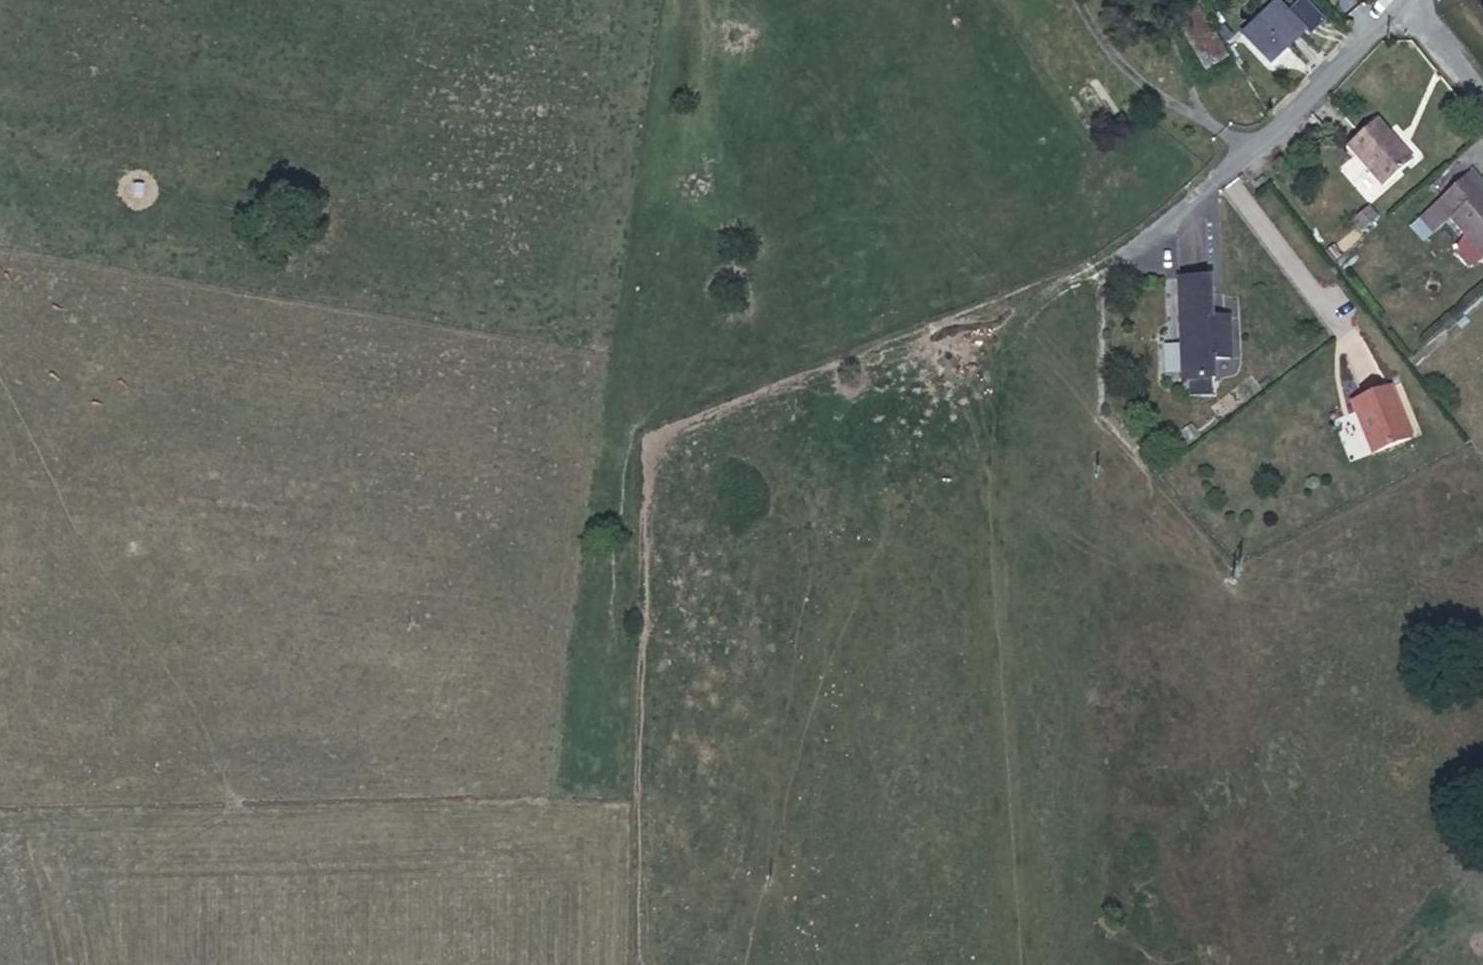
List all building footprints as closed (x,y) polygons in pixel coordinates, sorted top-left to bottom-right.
[(1268,63),(1304,30),(1307,34),(1323,19),(1304,0),(1300,0),(1288,12),(1278,0),(1277,0),(1241,34),(1268,63)] [(1223,57),(1194,12),(1176,24),(1205,69),(1223,57)] [(1411,160),(1378,122),(1347,148),(1380,186),(1411,160)] [(1479,193),(1482,190),(1482,188),(1470,172),(1420,216),(1433,231),(1448,217),(1463,234),(1454,251),(1468,267),(1482,259),(1482,197),(1479,193)] [(1229,358),(1228,317),(1211,318),(1209,278),(1177,279),(1181,380),(1213,379),(1212,359),(1229,358)] [(1411,438),(1390,387),(1350,403),(1371,454),(1411,438)]
